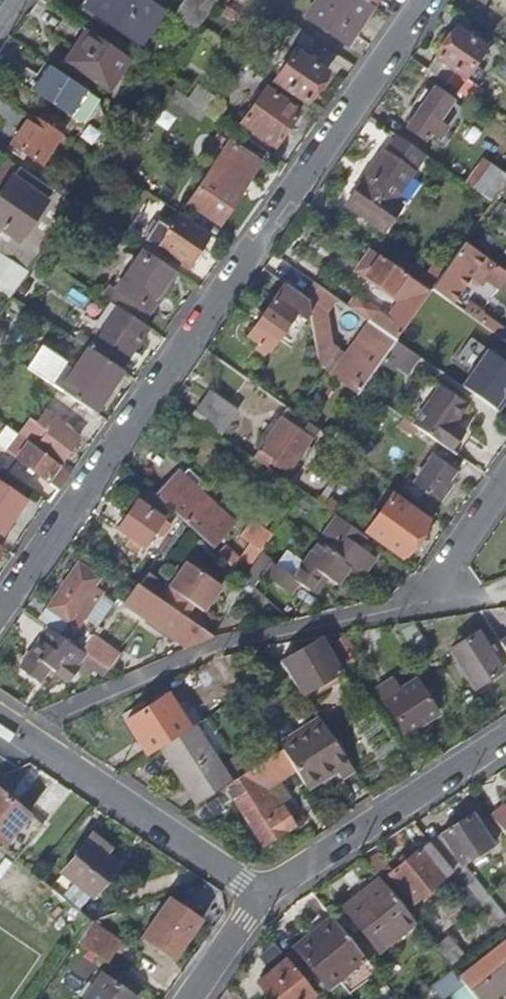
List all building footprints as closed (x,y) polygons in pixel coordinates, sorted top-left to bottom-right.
[(150,0),(90,0),(84,7),(140,45),(164,9),(150,0)] [(197,31),(219,0),(185,0),(174,16),(197,31)] [(364,0),(316,0),(304,18),(346,46),(373,6),(364,0)] [(318,42),(293,25),(282,43),(294,51),(273,80),(306,103),(326,72),(307,59),(318,42)] [(464,77),(473,64),(487,43),(475,35),(472,39),(455,28),(435,57),(464,77)] [(129,58),(91,33),(79,50),(76,48),(66,62),(109,90),(129,58)] [(426,70),(467,97),(484,71),(473,64),(464,77),(435,57),(426,70)] [(86,90),(49,65),(32,90),(70,115),(86,90)] [(406,127),(424,140),(430,132),(438,138),(445,127),(437,122),(451,101),(433,88),(406,127)] [(241,123),(275,146),(299,112),(265,89),(241,123)] [(110,105),(86,90),(70,115),(72,118),(92,130),(98,120),(111,118),(110,105)] [(177,90),(164,109),(182,120),(188,112),(200,120),(207,111),(177,90)] [(61,135),(31,114),(11,144),(42,164),(61,135)] [(423,153),(398,136),(386,154),(383,152),(354,194),(346,204),(381,229),(384,230),(401,206),(393,200),(412,172),(411,170),(423,153)] [(188,204),(220,225),(261,162),(229,142),(188,204)] [(467,184),(493,202),(501,190),(502,189),(476,171),(467,184)] [(47,200),(16,178),(14,178),(0,198),(0,229),(20,241),(47,200)] [(29,270),(32,267),(40,255),(76,205),(76,204),(54,190),(47,200),(20,241),(0,229),(0,251),(29,270)] [(210,234),(179,214),(170,227),(160,221),(159,220),(146,239),(146,241),(188,269),(210,234)] [(464,243),(441,275),(431,289),(452,303),(465,285),(468,280),(479,287),(485,279),(500,289),(505,279),(505,272),(464,243)] [(176,272),(143,250),(117,288),(112,285),(103,297),(117,307),(142,323),(176,272)] [(9,299),(11,296),(26,275),(29,270),(0,251),(0,288),(7,293),(5,296),(9,299)] [(46,259),(40,255),(32,267),(38,271),(46,259)] [(431,289),(441,275),(434,271),(429,278),(396,255),(390,263),(427,289),(431,289)] [(404,328),(431,289),(427,289),(390,263),(380,256),(366,276),(399,300),(399,309),(391,320),(404,328)] [(306,296),(285,282),(248,336),(258,343),(259,344),(255,349),(265,355),(294,314),(306,296)] [(338,299),(319,285),(310,299),(328,312),(338,299)] [(319,363),(327,369),(335,374),(348,356),(332,346),(328,312),(310,299),(319,363)] [(148,327),(142,323),(117,307),(100,331),(96,329),(93,334),(97,337),(89,348),(91,349),(120,368),(148,327)] [(373,323),(382,330),(396,340),(404,328),(391,320),(381,313),(373,323)] [(382,330),(373,323),(370,323),(349,355),(360,362),(382,330)] [(360,391),(361,389),(383,358),(386,354),(396,340),(382,330),(360,362),(349,355),(348,356),(335,374),(360,391)] [(396,340),(386,354),(409,370),(419,356),(398,342),(396,340)] [(120,368),(91,349),(67,385),(55,377),(64,364),(41,349),(29,368),(92,411),(120,368)] [(488,350),(462,386),(498,411),(505,399),(505,362),(488,350)] [(406,375),(409,370),(386,354),(383,358),(406,375)] [(415,426),(459,456),(472,439),(451,423),(465,404),(442,388),(415,426)] [(193,415),(221,435),(236,413),(208,393),(193,415)] [(318,429),(297,414),(287,407),(253,457),(267,468),(271,463),(287,474),(318,429)] [(46,432),(36,446),(61,464),(79,439),(44,414),(37,425),(46,432)] [(59,465),(20,436),(8,451),(47,481),(59,465)] [(414,482),(437,498),(455,472),(432,457),(414,482)] [(59,490),(71,474),(59,465),(47,481),(59,490)] [(166,504),(185,521),(214,548),(235,524),(178,470),(156,494),(166,504)] [(339,483),(323,506),(335,515),(351,492),(339,483)] [(3,535),(26,502),(0,484),(0,532),(3,535)] [(117,530),(143,547),(162,519),(158,516),(166,504),(156,494),(148,488),(138,503),(137,502),(117,530)] [(366,531),(403,557),(428,520),(391,495),(366,531)] [(368,538),(335,515),(334,517),(291,577),(273,564),(264,576),(290,595),(298,584),(307,591),(318,576),(334,586),(336,585),(349,567),(363,576),(375,558),(361,548),(362,546),(368,538)] [(245,577),(274,536),(251,520),(240,537),(252,545),(243,558),(227,549),(222,556),(245,577)] [(149,573),(140,586),(192,622),(201,609),(210,616),(228,590),(193,565),(178,589),(175,590),(149,573)] [(80,566),(50,608),(69,621),(75,613),(83,618),(100,594),(93,589),(98,580),(80,566)] [(188,648),(214,637),(192,622),(140,586),(137,583),(123,603),(125,604),(188,648)] [(59,635),(69,621),(50,608),(48,607),(47,607),(39,618),(59,635)] [(412,622),(396,625),(413,652),(426,644),(412,622)] [(82,651),(59,635),(48,627),(19,668),(38,682),(49,668),(69,682),(79,668),(76,666),(84,652),(82,651)] [(99,627),(92,636),(96,639),(102,630),(99,627)] [(475,688),(503,670),(478,632),(450,650),(474,688),(475,688)] [(92,636),(82,651),(84,652),(110,670),(119,655),(96,639),(92,636)] [(336,643),(349,664),(359,657),(346,637),(336,643)] [(281,662),(308,702),(316,697),(311,689),(341,668),(321,640),(281,662)] [(275,653),(272,649),(264,655),(266,660),(268,659),(270,659),(272,657),(272,656),(275,653)] [(237,698),(245,692),(222,656),(213,662),(237,698)] [(408,735),(440,715),(418,681),(401,692),(393,680),(378,689),(408,735)] [(148,755),(160,746),(190,728),(168,694),(126,721),(148,755)] [(354,770),(318,717),(279,743),(282,749),(296,770),(307,787),(335,770),(341,778),(354,770)] [(205,718),(193,726),(213,758),(226,750),(205,718)] [(190,728),(160,746),(198,804),(225,786),(229,783),(244,773),(235,759),(220,768),(213,758),(193,726),(190,728)] [(296,770),(282,749),(244,773),(229,783),(225,786),(264,846),(294,825),(282,807),(279,809),(278,809),(266,790),(296,770)] [(12,857),(29,836),(19,827),(28,814),(0,793),(0,847),(12,857)] [(505,806),(492,816),(505,833),(505,807),(505,806)] [(429,841),(453,870),(466,859),(493,837),(469,809),(429,841)] [(92,834),(63,872),(93,896),(117,865),(102,854),(108,845),(92,834)] [(453,870),(429,841),(390,873),(413,902),(453,870)] [(503,931),(505,929),(505,908),(466,859),(453,870),(503,931)] [(415,922),(379,879),(366,890),(371,897),(349,915),(379,952),(415,922)] [(189,937),(201,920),(192,914),(197,907),(185,899),(180,906),(167,897),(147,927),(139,938),(172,962),(189,937)] [(364,957),(332,917),(295,947),(327,987),(364,957)] [(80,939),(78,942),(107,962),(115,951),(119,954),(124,946),(120,943),(121,941),(93,921),(92,922),(80,939)] [(438,944),(453,965),(465,956),(450,936),(438,944)] [(477,998),(491,998),(498,994),(497,993),(505,985),(505,941),(460,978),(477,998)] [(288,959),(258,984),(271,998),(309,998),(316,993),(288,959)] [(102,974),(85,998),(136,998),(137,998),(102,974)]
